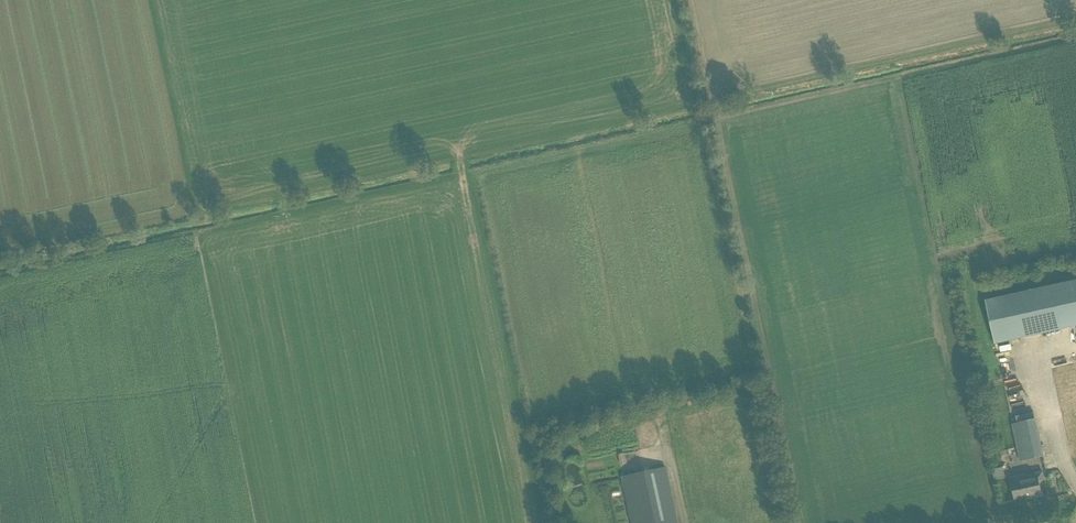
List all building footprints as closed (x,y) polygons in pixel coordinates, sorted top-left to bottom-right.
[(985,300),(995,344),(1075,327),(1075,280),(985,300)] [(1070,330),(1039,337),(1068,465),(1075,464),(1075,355),(1070,330)] [(1021,461),(1043,456),(1034,412),(1015,416),(1017,424),(1013,425),(1021,461)] [(621,477),(631,522),(677,522),(665,467),(643,472),(621,477)] [(995,479),(1004,478),(1003,467),(993,468),(995,479)] [(1010,479),(1012,489),(1014,500),(1032,496),(1032,498),(1042,496),(1039,481),(1044,480),(1042,472),(1010,479)]
